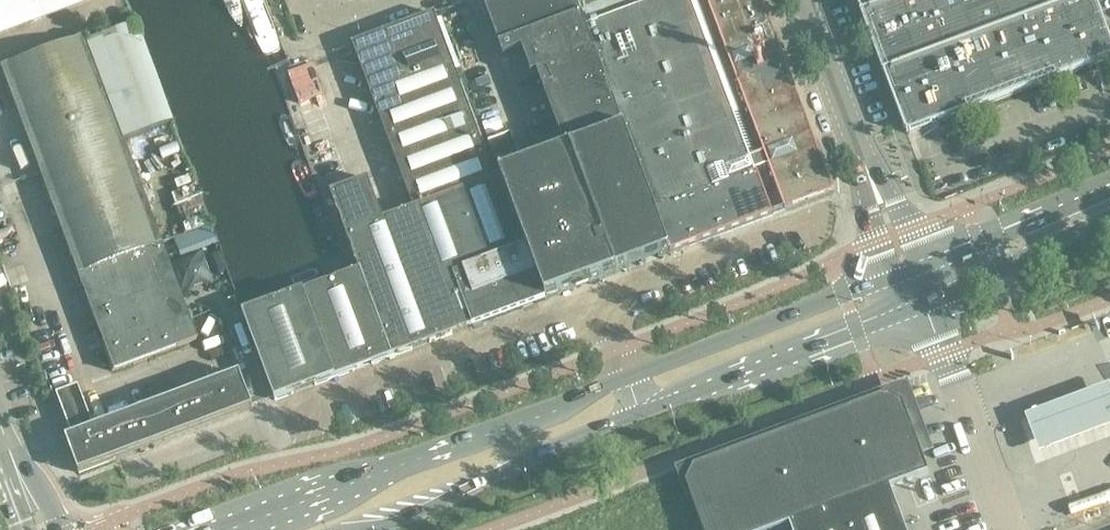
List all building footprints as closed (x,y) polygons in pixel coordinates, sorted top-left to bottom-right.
[(0,5),(0,37),(103,0),(13,0),(0,5)] [(262,56),(283,48),(264,0),(241,0),(262,56)] [(512,0),(482,0),(499,46),(526,36),(512,0)] [(545,0),(512,0),(526,36),(554,26),(545,0)] [(554,26),(582,15),(576,0),(545,0),(554,26)] [(582,15),(586,27),(657,0),(576,0),(582,15)] [(770,169),(706,0),(657,0),(586,27),(596,53),(606,80),(615,105),(624,129),(655,212),(657,211),(770,169)] [(770,169),(785,210),(832,192),(761,0),(706,0),(770,169)] [(861,13),(862,14),(862,15),(862,16),(883,72),(884,73),(884,74),(884,75),(905,131),(906,132),(907,133),(908,133),(909,133),(966,112),(966,111),(967,111),(968,111),(1054,79),(1055,78),(1056,77),(1057,78),(1109,58),(1109,38),(1097,5),(1096,0),(856,0),(861,13)] [(464,3),(440,12),(459,62),(482,53),(464,3)] [(374,35),(351,44),(377,114),(378,114),(378,115),(404,106),(399,92),(446,73),(445,69),(453,66),(435,17),(436,17),(434,13),(396,27),(374,35)] [(596,53),(586,27),(582,15),(554,26),(526,36),(499,46),(502,55),(522,48),(532,77),(538,75),(596,53)] [(120,140),(171,121),(134,21),(84,41),(82,36),(0,67),(0,70),(1,69),(77,274),(104,346),(102,346),(111,370),(195,340),(186,315),(185,315),(158,244),(120,140)] [(606,80),(596,53),(538,75),(547,102),(606,80)] [(378,115),(413,208),(495,178),(453,66),(445,69),(446,73),(399,92),(404,106),(378,115)] [(615,105),(606,80),(547,102),(557,127),(615,105)] [(615,105),(557,127),(566,150),(569,149),(624,129),(615,105)] [(624,129),(569,149),(615,273),(669,253),(670,253),(655,212),(624,129)] [(511,136),(489,145),(500,176),(545,299),(570,290),(590,282),(615,273),(569,149),(566,150),(523,166),(511,136)] [(685,247),(785,210),(770,169),(657,211),(670,248),(684,243),(685,247)] [(331,192),(349,242),(359,270),(391,356),(545,299),(500,176),(495,178),(413,208),(383,220),(367,179),(331,192)] [(359,270),(303,291),(335,377),(391,356),(359,270)] [(303,291),(243,314),(275,400),(335,377),(303,291)] [(94,428),(72,436),(66,439),(78,473),(252,408),(249,401),(240,374),(94,428)] [(56,394),(72,436),(94,428),(78,386),(56,394)] [(1019,420),(1035,464),(1109,436),(1109,386),(1019,420)] [(685,486),(690,498),(702,529),(774,529),(789,525),(890,487),(928,473),(906,414),(902,403),(885,395),(693,468),(685,486)] [(642,487),(659,529),(691,529),(671,477),(642,487)] [(789,525),(791,529),(906,529),(890,487),(789,525)] [(536,527),(538,529),(568,529),(563,517),(537,527),(536,527)]
